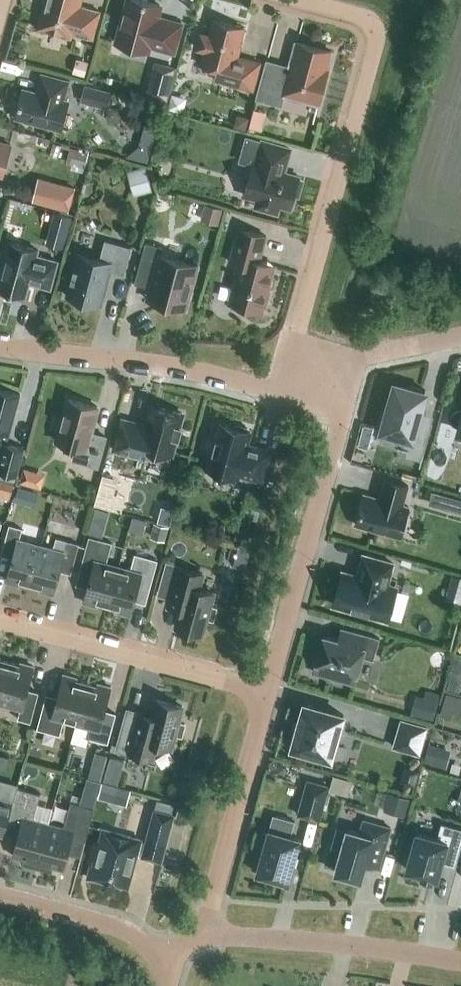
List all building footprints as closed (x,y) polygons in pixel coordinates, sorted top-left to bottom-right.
[(79,0),(45,0),(43,5),(46,6),(41,26),(70,34),(71,32),(93,38),(101,11),(78,5),(79,0)] [(183,23),(157,16),(160,4),(145,0),(129,0),(117,42),(148,50),(149,45),(175,52),(183,23)] [(236,56),(244,27),(214,19),(210,35),(202,33),(198,47),(204,49),(201,63),(218,68),(215,78),(253,88),(260,62),(236,56)] [(327,68),(332,50),(297,41),(291,66),(267,60),(257,97),(281,104),(284,93),(319,103),(329,68),(327,68)] [(162,59),(150,91),(171,99),(183,67),(162,59)] [(65,99),(70,80),(42,73),(37,91),(24,88),(16,117),(61,129),(69,100),(65,99)] [(106,108),(111,91),(84,84),(80,101),(106,108)] [(189,97),(174,93),(169,110),(184,114),(189,97)] [(267,129),(272,108),(260,105),(257,116),(242,113),(240,122),(267,129)] [(157,128),(144,125),(139,144),(126,155),(148,161),(157,128)] [(299,195),(304,179),(299,178),(300,176),(284,171),(290,148),(247,136),(240,160),(253,164),(244,194),(259,198),(257,205),(277,211),(279,204),(291,207),(294,194),(299,195)] [(0,141),(0,174),(3,175),(11,144),(0,141)] [(70,147),(67,161),(85,166),(88,151),(70,147)] [(153,190),(146,165),(127,170),(134,195),(153,190)] [(36,178),(31,199),(42,202),(62,207),(71,209),(76,188),(36,178)] [(218,225),(223,209),(205,204),(201,220),(218,225)] [(60,212),(52,236),(66,241),(75,217),(60,212)] [(267,306),(271,291),(268,290),(275,264),(260,260),(267,235),(239,228),(230,261),(237,263),(232,281),(235,282),(230,302),(263,310),(264,305),(267,306)] [(131,246),(105,239),(100,258),(78,252),(67,295),(101,304),(102,303),(100,303),(109,270),(125,274),(133,245),(131,246)] [(58,260),(37,255),(38,249),(10,241),(0,279),(0,288),(26,295),(30,282),(51,288),(58,260)] [(186,308),(198,264),(161,254),(163,246),(146,242),(135,282),(151,286),(148,298),(186,308)] [(382,407),(376,427),(385,430),(382,441),(399,446),(408,449),(407,455),(421,459),(431,424),(415,419),(425,390),(407,385),(405,388),(395,385),(388,408),(382,407)] [(21,393),(0,388),(0,431),(10,433),(21,393)] [(98,466),(106,436),(91,431),(98,406),(69,398),(58,441),(77,446),(74,459),(98,466)] [(123,419),(115,448),(144,456),(168,462),(171,453),(172,453),(177,436),(179,437),(182,426),(180,426),(183,413),(160,406),(155,405),(152,404),(152,406),(149,416),(147,426),(123,419)] [(457,409),(453,411),(452,415),(452,420),(454,424),(457,426),(460,427),(460,409),(457,409)] [(236,427),(220,423),(208,467),(239,476),(239,473),(262,480),(270,451),(247,444),(251,431),(247,430),(248,428),(237,425),(236,427)] [(10,433),(0,431),(0,446),(2,446),(0,454),(0,472),(17,476),(24,447),(7,443),(10,433)] [(20,481),(42,488),(46,473),(24,467),(20,481)] [(356,525),(400,537),(409,506),(403,505),(408,485),(385,479),(380,498),(365,494),(356,525)] [(460,507),(460,494),(438,488),(435,501),(460,507)] [(31,584),(42,544),(20,538),(23,527),(10,524),(2,554),(13,557),(7,580),(19,584),(20,581),(31,584)] [(234,540),(250,544),(253,528),(238,524),(234,540)] [(108,605),(119,565),(107,562),(112,542),(89,536),(79,575),(90,578),(84,602),(97,605),(97,602),(108,605)] [(42,544),(31,584),(42,587),(41,590),(54,593),(60,570),(71,573),(80,543),(57,537),(54,548),(42,544)] [(119,565),(108,605),(119,608),(119,611),(131,614),(137,591),(149,594),(158,560),(135,553),(131,569),(119,565)] [(388,584),(394,562),(365,554),(359,575),(343,571),(333,603),(389,619),(398,586),(388,584)] [(214,619),(217,607),(210,605),(214,592),(199,588),(203,573),(180,567),(169,608),(181,611),(176,626),(203,633),(207,618),(214,619)] [(453,574),(446,597),(460,602),(460,576),(453,574)] [(374,659),(380,637),(351,629),(348,641),(325,634),(314,671),(355,682),(357,672),(362,656),(374,659)] [(460,652),(447,712),(459,714),(460,709),(460,652)] [(10,662),(0,659),(0,698),(10,662)] [(0,698),(0,702),(21,707),(18,718),(31,722),(39,692),(28,689),(34,666),(22,662),(21,665),(10,662),(0,698)] [(76,722),(87,683),(76,680),(77,677),(64,673),(58,697),(47,694),(37,728),(60,734),(64,719),(76,722)] [(87,683),(76,722),(89,726),(86,736),(108,742),(116,713),(105,710),(111,686),(99,683),(98,686),(87,683)] [(427,686),(418,711),(439,718),(448,693),(427,686)] [(126,717),(117,748),(129,752),(153,758),(157,743),(172,747),(176,734),(182,736),(186,723),(179,722),(183,706),(157,699),(150,723),(138,720),(126,717)] [(296,730),(297,730),(293,746),(332,757),(336,741),(338,741),(341,730),(339,730),(344,714),(305,703),(300,719),(299,719),(296,730)] [(427,726),(423,725),(402,719),(394,746),(420,753),(427,726)] [(424,762),(447,768),(452,748),(429,742),(424,762)] [(124,760),(110,756),(103,780),(117,784),(124,760)] [(18,786),(18,785),(0,780),(0,818),(8,820),(18,786)] [(319,820),(328,786),(308,781),(299,814),(319,820)] [(37,867),(49,823),(37,819),(34,815),(40,794),(41,794),(41,793),(18,786),(8,820),(22,824),(13,855),(23,858),(22,863),(37,867)] [(410,811),(414,796),(395,790),(390,806),(410,811)] [(49,823),(37,867),(53,871),(54,866),(63,869),(72,837),(86,841),(95,808),(71,801),(72,803),(66,824),(62,826),(49,823)] [(162,861),(175,814),(155,809),(142,855),(162,861)] [(265,846),(257,872),(261,873),(260,877),(270,879),(271,876),(288,881),(300,838),(291,835),(295,819),(274,813),(270,829),(269,833),(265,832),(261,845),(265,846)] [(391,827),(364,819),(360,832),(348,829),(336,871),(362,879),(366,863),(380,866),(391,827)] [(460,848),(460,828),(442,822),(437,838),(417,832),(407,869),(423,873),(422,876),(433,879),(433,876),(438,877),(442,862),(456,866),(460,848)] [(128,886),(141,838),(104,828),(94,866),(92,865),(89,878),(104,882),(105,880),(128,886)]
